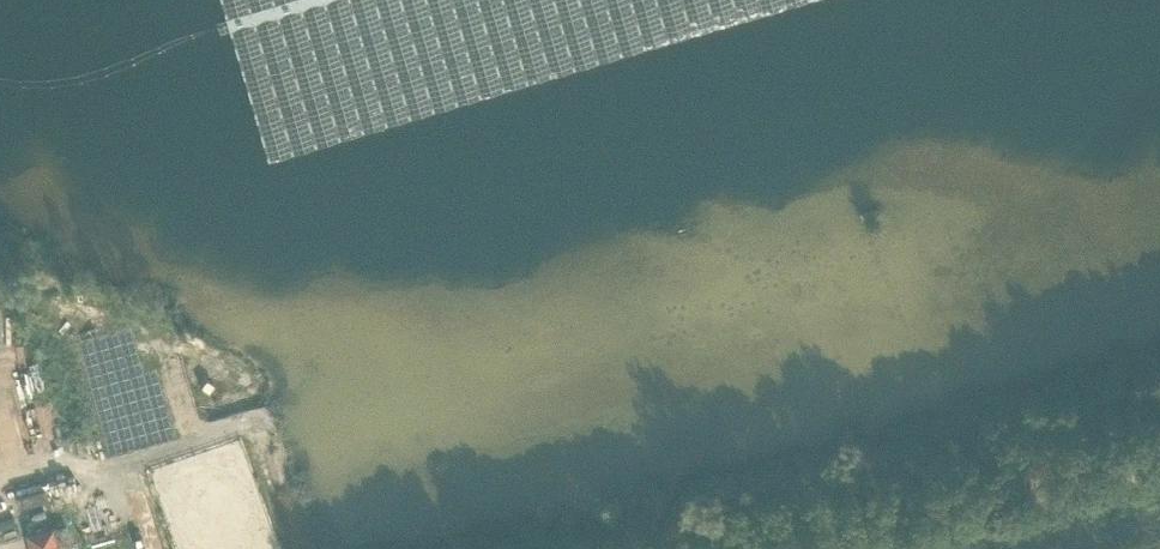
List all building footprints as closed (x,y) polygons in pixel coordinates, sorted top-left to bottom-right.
[(67,526),(52,530),(27,537),(31,548),(73,548),(67,526)]
